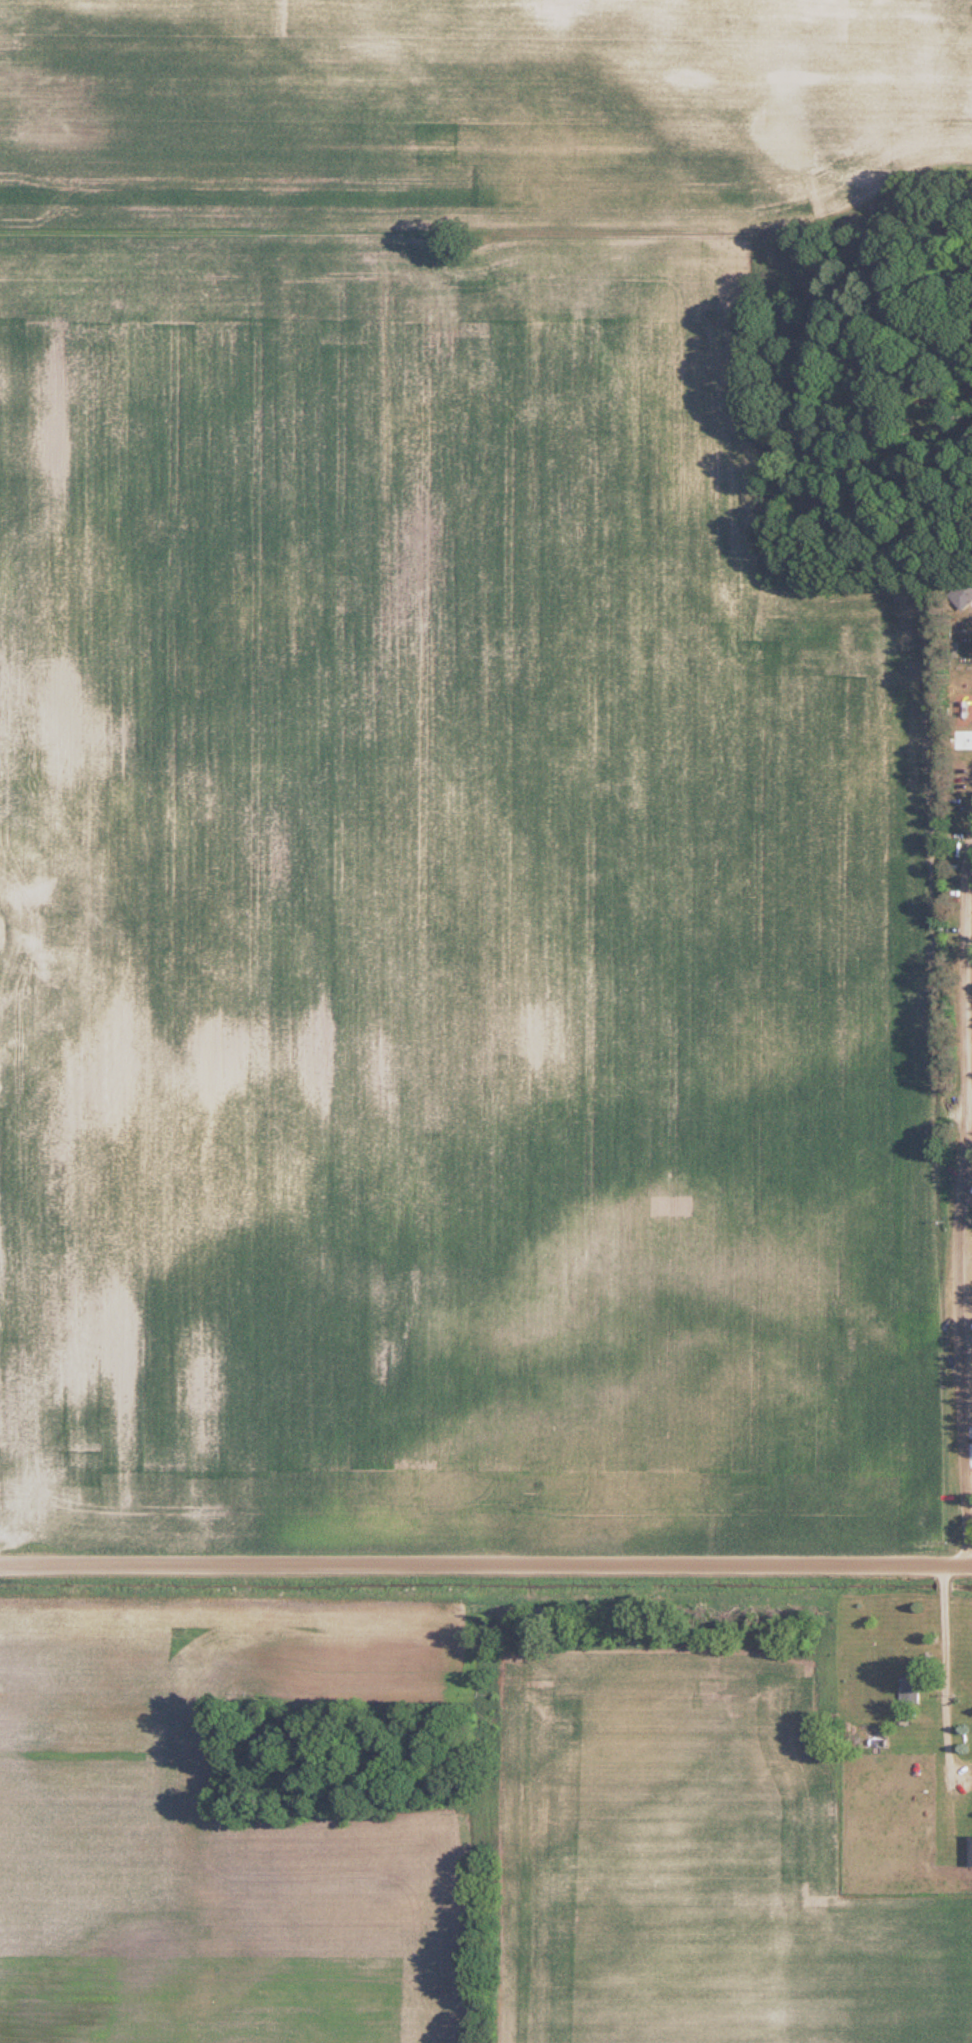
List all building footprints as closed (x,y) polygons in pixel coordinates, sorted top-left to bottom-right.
[(961,610),(971,600),(971,581),(968,576),(947,594),(961,610)] [(902,1704),(919,1704),(919,1677),(902,1677),(902,1704)]
